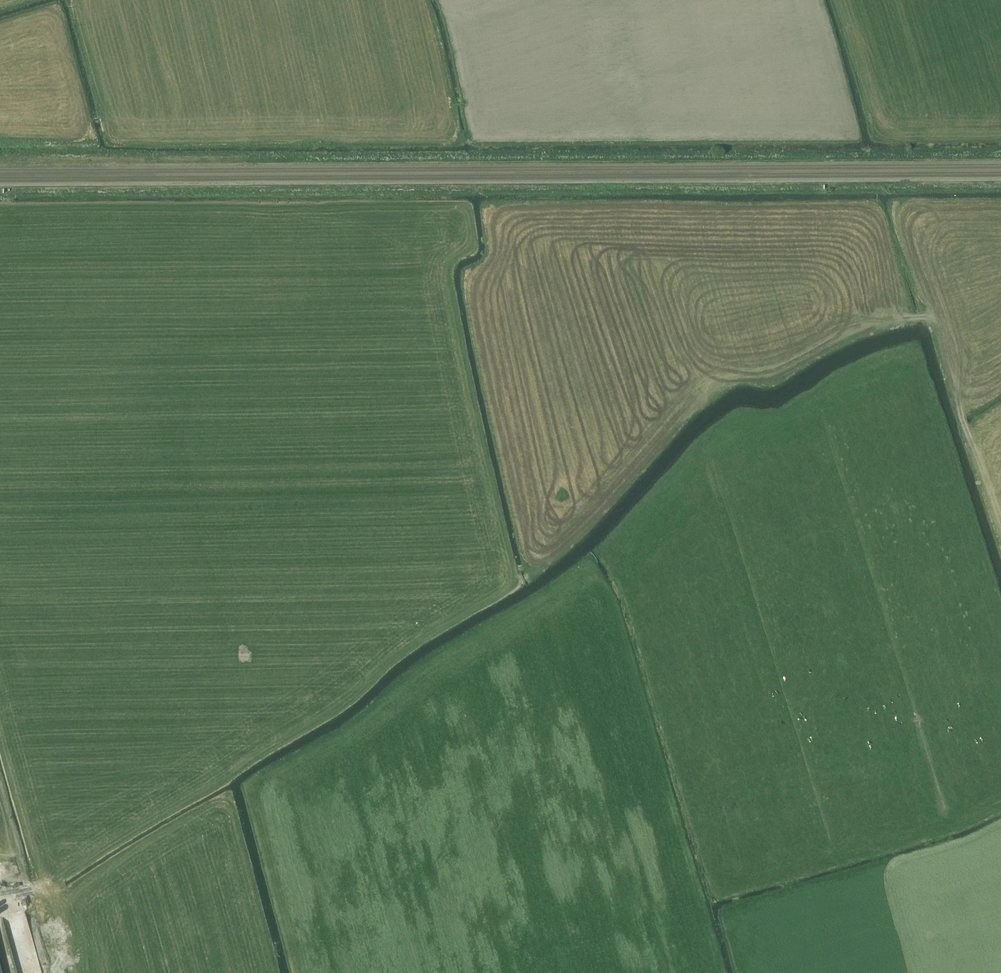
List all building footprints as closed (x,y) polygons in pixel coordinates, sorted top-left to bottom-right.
[(41,953),(19,958),(22,972),(45,972),(41,953)]
